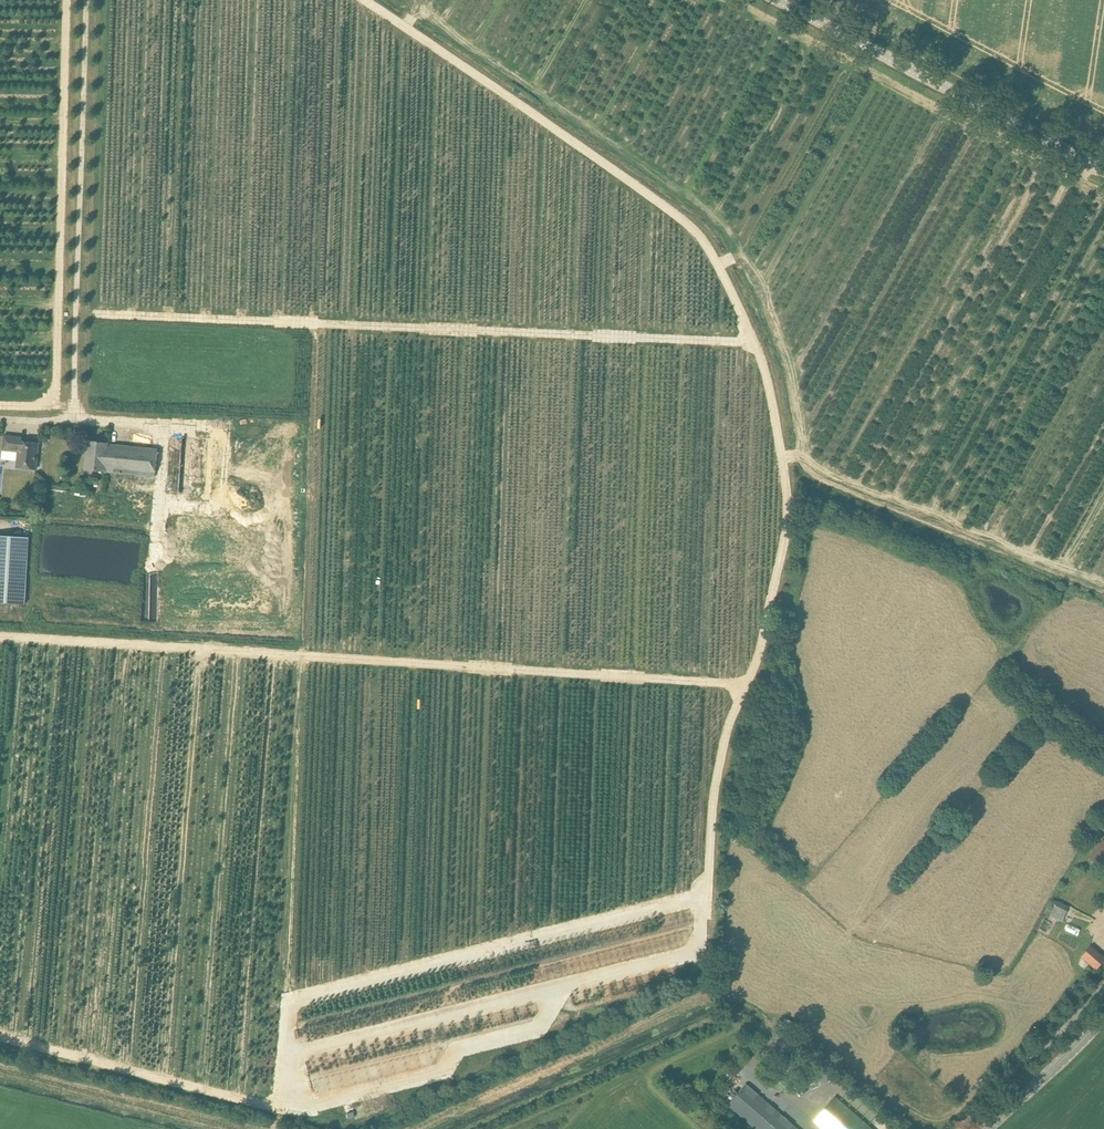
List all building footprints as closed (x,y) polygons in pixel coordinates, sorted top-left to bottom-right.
[(20,438),(13,437),(4,436),(2,450),(18,452),(16,468),(36,470),(38,455),(39,444),(20,442),(20,438)] [(181,439),(180,466),(208,468),(209,440),(181,439)] [(108,445),(108,444),(88,442),(85,470),(105,472),(106,472),(155,477),(158,449),(108,445)] [(180,466),(179,494),(195,494),(195,487),(207,488),(208,468),(180,466)] [(0,536),(0,602),(25,604),(29,538),(0,536)] [(1091,857),(1090,858),(1099,865),(1103,859),(1103,841),(1103,840),(1098,847),(1092,842),(1085,853),(1091,857)] [(1069,906),(1057,901),(1050,917),(1062,922),(1069,906)] [(1097,952),(1090,946),(1081,956),(1097,970),(1103,961),(1103,958),(1097,952)] [(746,1085),(728,1105),(756,1128),(797,1128),(746,1085)] [(860,1119),(835,1097),(814,1120),(824,1128),(872,1128),(860,1119)]
